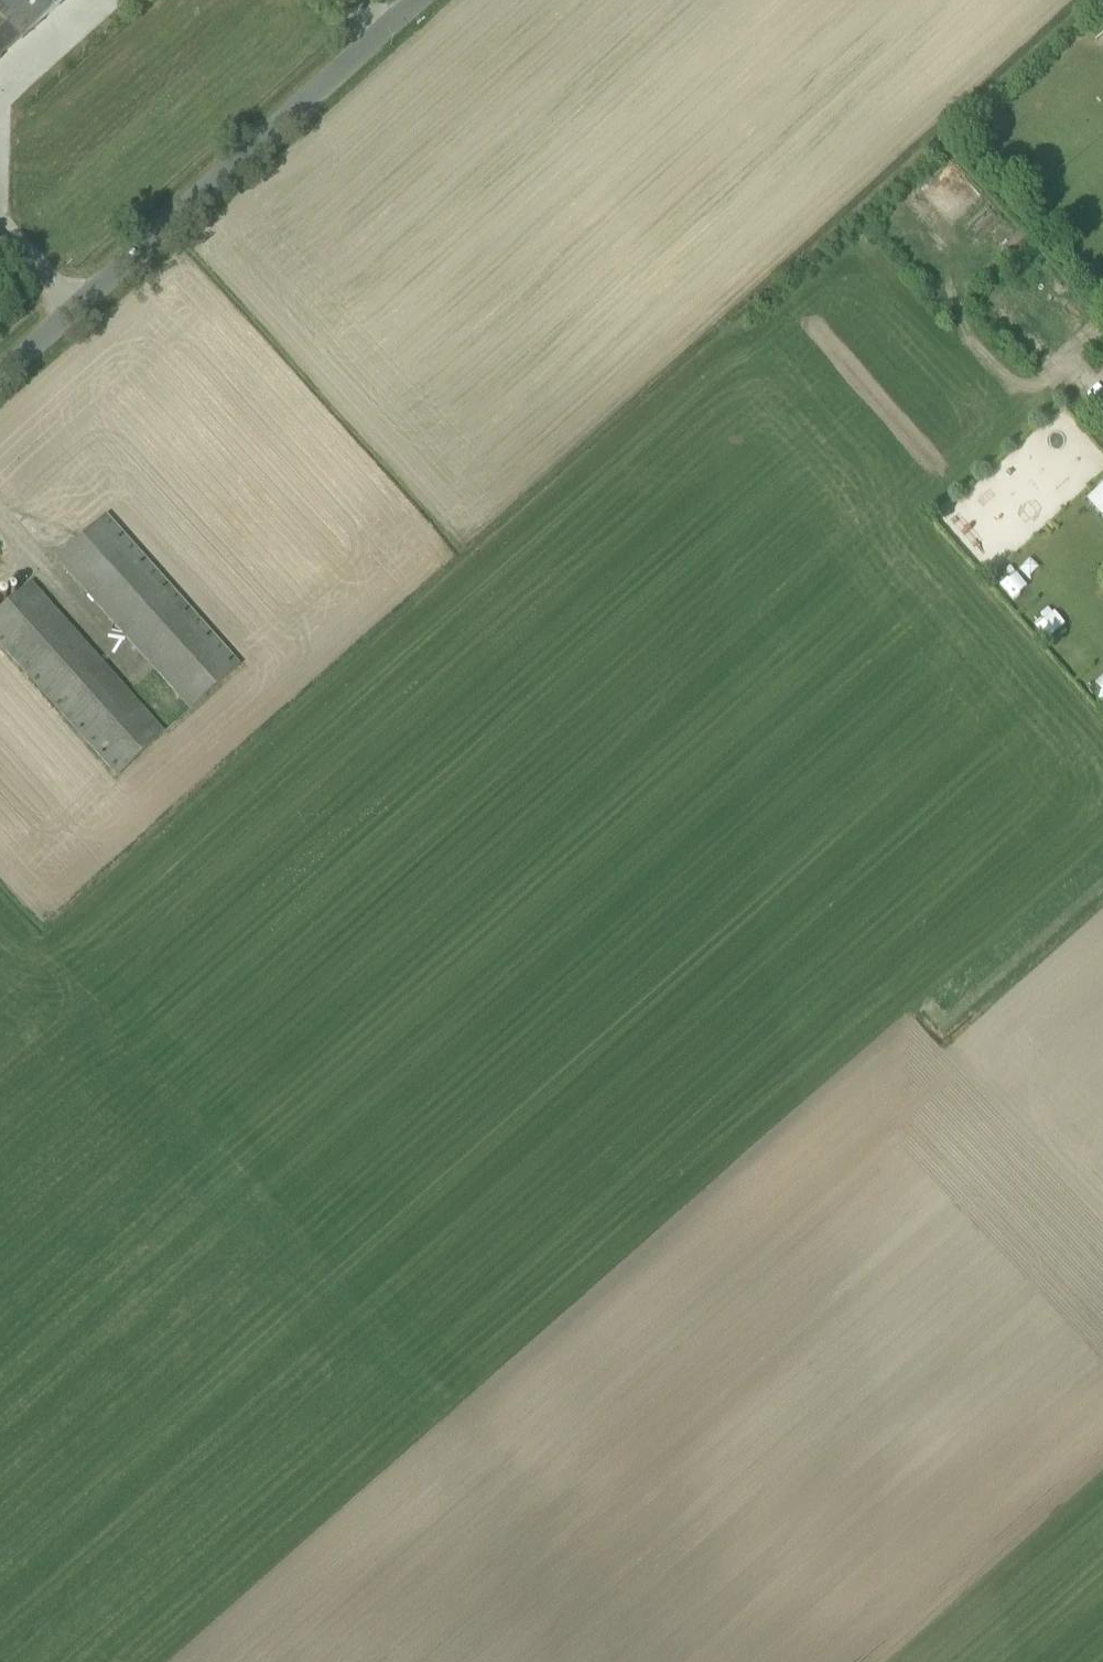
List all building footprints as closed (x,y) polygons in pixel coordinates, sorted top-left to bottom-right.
[(6,24),(22,39),(66,0),(0,0),(0,17),(6,24)] [(57,560),(72,576),(190,709),(238,666),(105,517),(57,560)] [(116,775),(164,732),(46,600),(31,583),(0,611),(0,646),(116,775)]
